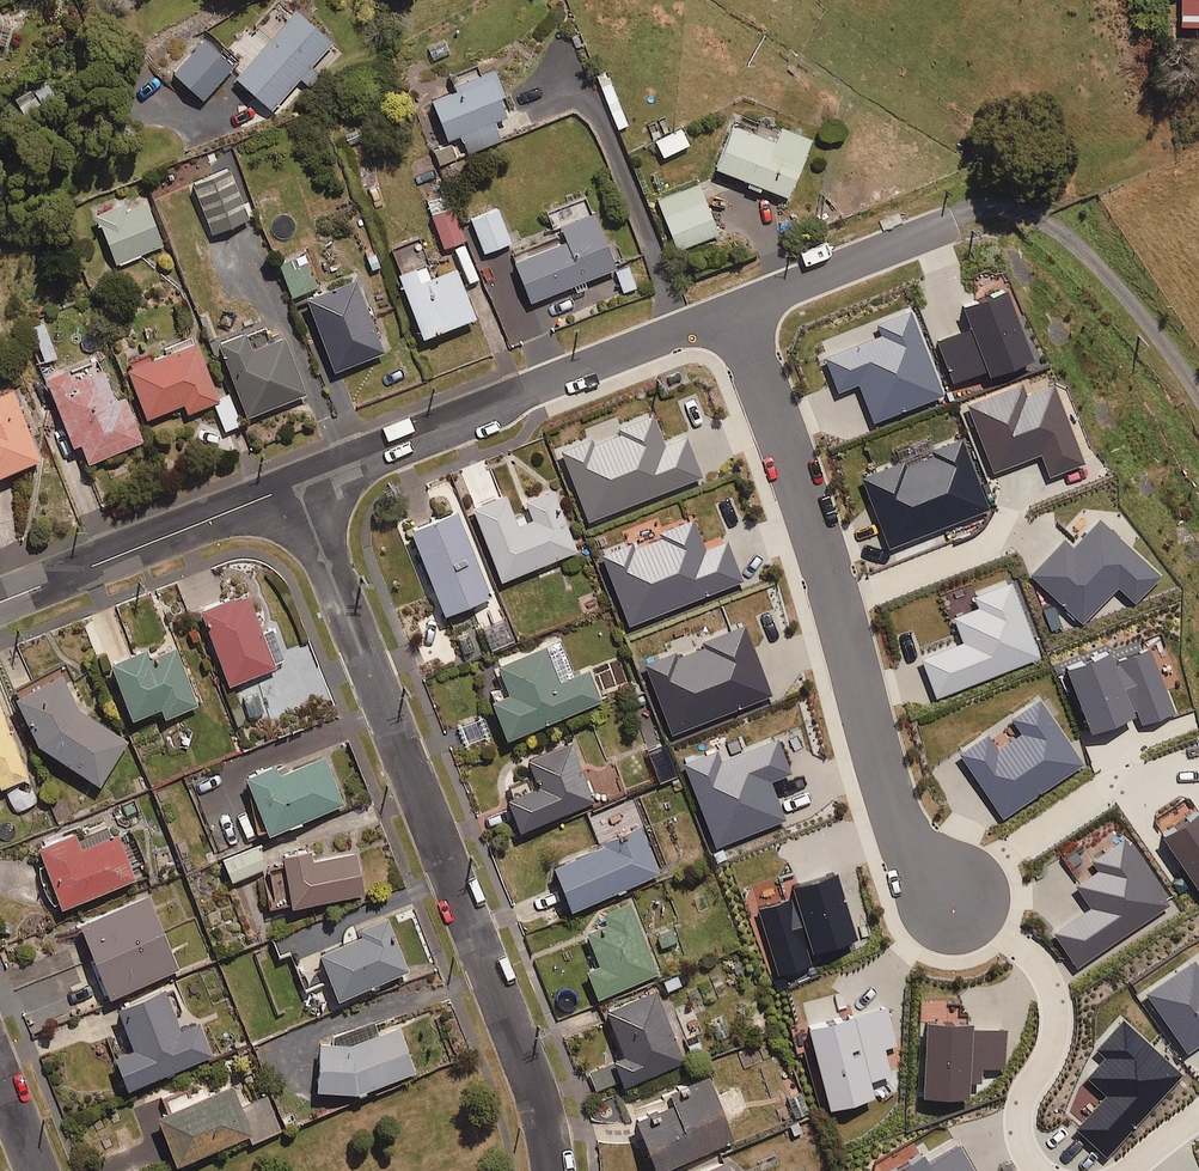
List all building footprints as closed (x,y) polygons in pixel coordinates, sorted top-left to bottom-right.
[(1180,25),(1198,25),(1198,0),(1180,0),(1180,25)] [(309,65),(330,40),(293,7),(233,75),(270,108),(298,77),(308,85),(319,73),(309,65)] [(4,44),(10,25),(0,22),(0,42),(4,44)] [(201,99),(232,65),(202,38),(171,71),(201,99)] [(504,114),(497,97),(503,94),(491,66),(450,83),(452,89),(429,99),(445,138),(458,132),(467,153),(500,139),(491,119),(504,114)] [(627,124),(606,73),(596,77),(617,128),(627,124)] [(744,185),(758,191),(760,185),(785,195),(809,137),(779,125),(773,140),(730,123),(713,166),(747,179),(744,185)] [(662,156),(687,143),(680,128),(655,141),(662,156)] [(211,233),(248,218),(234,184),(197,199),(211,233)] [(676,248),(716,233),(697,184),(657,199),(676,248)] [(144,202),(124,210),(119,199),(90,211),(113,265),(162,244),(144,202)] [(441,247),(462,239),(451,206),(429,213),(441,247)] [(482,251),(509,241),(496,208),(469,218),(482,251)] [(528,300),(613,267),(592,213),(558,227),(563,240),(513,260),(528,300)] [(290,296),(316,286),(303,252),(277,262),(290,296)] [(453,266),(427,276),(422,263),(396,273),(420,335),(472,315),(453,266)] [(623,293),(637,287),(627,265),(613,270),(623,293)] [(333,369),(382,350),(353,277),(305,296),(333,369)] [(1035,361),(1008,291),(961,308),(969,329),(937,341),(954,385),(989,371),(992,377),(1035,361)] [(912,310),(876,324),(881,336),(826,357),(840,391),(860,383),(875,422),(945,395),(912,310)] [(42,360),(54,356),(41,321),(29,325),(42,360)] [(281,335),(251,347),(244,329),(215,340),(245,415),(304,392),(281,335)] [(185,412),(218,398),(193,339),(125,367),(145,416),(181,402),(185,412)] [(122,394),(112,398),(93,352),(41,373),(79,464),(140,439),(122,394)] [(1023,385),(969,406),(995,475),(1042,457),(1049,477),(1085,464),(1055,386),(1027,396),(1023,385)] [(0,390),(0,472),(36,458),(9,386),(0,390)] [(238,423),(228,397),(213,403),(222,429),(238,423)] [(593,440),(562,452),(590,524),(707,478),(690,434),(666,443),(655,416),(620,429),(622,435),(595,445),(593,440)] [(993,511),(965,436),(929,450),(932,456),(907,466),(904,461),(860,478),(888,551),(993,511)] [(499,580),(575,549),(551,488),(523,499),(530,518),(515,524),(503,493),(469,507),(499,580)] [(442,613),(489,594),(454,510),(408,528),(442,613)] [(633,543),(602,555),(630,626),(744,581),(729,541),(708,549),(695,518),(660,532),(662,538),(635,548),(633,543)] [(1065,540),(1032,576),(1084,625),(1119,589),(1136,604),(1162,577),(1101,520),(1074,548),(1065,540)] [(1012,582),(975,597),(979,608),(954,618),(964,643),(922,660),(937,699),(1042,658),(1012,582)] [(270,628),(260,632),(244,592),(197,610),(226,683),(283,661),(270,628)] [(676,652),(643,665),(672,736),(774,696),(746,625),(703,642),(706,648),(679,659),(676,652)] [(587,669),(572,675),(558,639),(494,663),(505,693),(489,699),(504,737),(599,699),(587,669)] [(175,650),(151,660),(146,646),(105,663),(128,718),(157,706),(162,718),(197,703),(175,650)] [(1112,654),(1069,671),(1093,734),(1139,717),(1142,726),(1175,713),(1151,649),(1115,663),(1112,654)] [(63,684),(73,679),(66,667),(8,698),(20,720),(23,718),(37,744),(95,784),(124,742),(76,706),(63,684)] [(1040,699),(1011,718),(1021,734),(997,750),(988,737),(960,755),(1003,820),(1085,765),(1040,699)] [(25,775),(0,711),(0,785),(25,775)] [(465,743),(486,736),(479,717),(458,725),(465,743)] [(719,752),(684,765),(717,849),(789,821),(774,781),(792,774),(779,739),(722,761),(719,752)] [(518,828),(591,800),(569,743),(527,760),(537,786),(506,798),(518,828)] [(265,833),(341,803),(323,756),(278,774),(274,763),(243,776),(265,833)] [(1162,839),(1198,893),(1198,814),(1162,839)] [(57,906),(133,878),(115,829),(109,831),(106,822),(72,835),(71,831),(34,845),(57,906)] [(550,863),(568,908),(658,873),(639,826),(601,841),(602,843),(550,863)] [(1090,910),(1055,934),(1078,968),(1171,906),(1126,839),(1092,861),(1099,871),(1075,887),(1090,910)] [(266,866),(257,845),(223,859),(232,881),(266,866)] [(358,854),(311,862),(310,852),(283,857),(292,908),(365,895),(358,854)] [(796,898),(758,909),(779,975),(811,965),(808,957),(861,941),(840,873),(793,888),(796,898)] [(105,996),(175,968),(146,894),(75,923),(105,996)] [(594,997),(656,973),(628,901),(599,913),(605,928),(587,935),(598,964),(583,970),(594,997)] [(335,998),(406,969),(385,916),(355,928),(358,935),(316,952),(335,998)] [(1148,996),(1189,1054),(1198,1047),(1198,967),(1196,962),(1148,996)] [(691,982),(685,968),(659,979),(665,993),(691,982)] [(197,1022),(178,1030),(162,988),(115,1006),(130,1047),(110,1055),(123,1087),(209,1054),(197,1022)] [(622,1084),(682,1061),(654,989),(603,1009),(621,1055),(612,1058),(622,1084)] [(890,1008),(809,1030),(831,1112),(876,1100),(871,1082),(894,1076),(887,1050),(900,1047),(890,1008)] [(1124,1021),(1097,1051),(1105,1058),(1087,1078),(1107,1096),(1076,1130),(1108,1160),(1185,1076),(1124,1021)] [(974,1026),(928,1024),(926,1098),(970,1100),(971,1083),(983,1084),(984,1070),(1006,1071),(1007,1032),(974,1031),(974,1026)] [(356,1091),(412,1071),(398,1030),(346,1044),(315,1044),(315,1087),(356,1091)] [(706,1059),(698,1039),(684,1044),(687,1053),(683,1055),(687,1066),(706,1059)] [(731,1137),(706,1077),(667,1093),(671,1102),(632,1119),(653,1170),(731,1137)] [(238,1107),(230,1084),(170,1108),(166,1097),(131,1111),(155,1170),(170,1170),(177,1168),(174,1163),(246,1135),(248,1142),(279,1130),(266,1096),(238,1107)] [(901,1170),(975,1170),(961,1148),(930,1166),(925,1157),(901,1170)] [(723,1158),(695,1170),(728,1170),(723,1158)]
